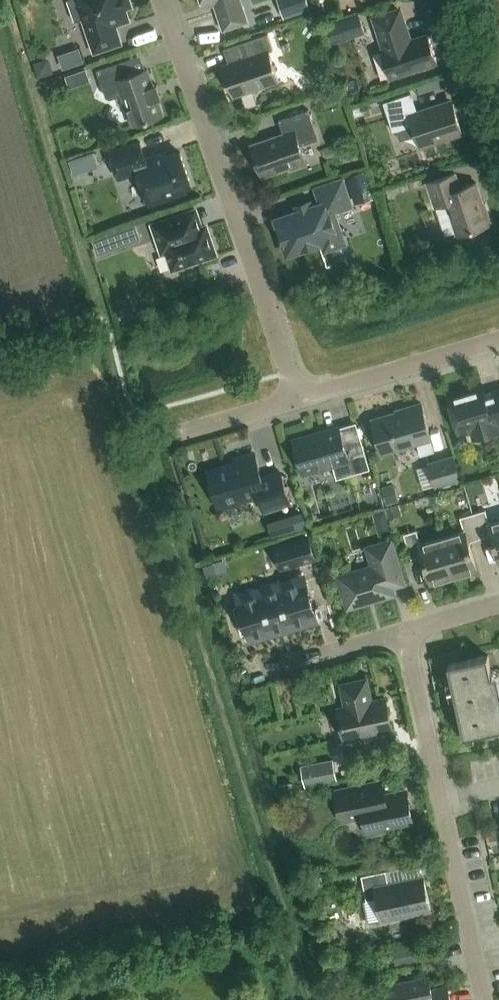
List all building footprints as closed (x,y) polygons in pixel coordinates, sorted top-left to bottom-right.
[(132,7),(129,0),(68,0),(76,21),(85,18),(96,50),(119,42),(113,24),(127,19),(124,9),(132,7)] [(248,22),(241,0),(202,0),(204,8),(215,4),(223,30),(248,22)] [(297,14),(311,10),(308,0),(292,0),(297,14)] [(391,78),(437,62),(428,34),(412,40),(401,8),(373,17),(384,49),(381,50),(391,78)] [(359,13),(324,25),(328,35),(362,23),(359,13)] [(234,96),(278,81),(269,52),(273,50),(268,34),(241,43),(247,58),(224,66),(234,96)] [(56,52),(60,67),(83,60),(79,45),(56,52)] [(45,59),(35,62),(40,76),(54,72),(51,62),(45,59)] [(133,125),(163,115),(158,99),(162,97),(157,85),(153,86),(148,70),(129,76),(124,61),(97,70),(108,100),(123,95),(133,125)] [(85,68),(67,74),(71,87),(89,80),(85,68)] [(422,146),(461,133),(451,101),(417,112),(411,93),(384,102),(394,131),(415,124),(422,146)] [(319,139),(318,136),(309,110),(279,120),(284,133),(251,145),(262,177),(290,167),(291,169),(307,164),(301,145),(319,139)] [(179,189),(192,185),(181,153),(168,157),(167,153),(147,160),(141,142),(110,152),(119,177),(138,171),(149,203),(180,193),(179,189)] [(94,153),(83,157),(88,170),(98,167),(94,153)] [(364,170),(346,176),(353,196),(370,190),(364,170)] [(458,235),(492,224),(485,204),(484,204),(476,183),(460,188),(455,173),(428,183),(436,207),(447,203),(458,235)] [(310,205),(298,209),(299,212),(277,219),(288,253),(323,242),(324,247),(344,240),(335,212),(352,206),(343,178),(315,188),(321,205),(311,208),(310,205)] [(412,181),(415,190),(425,187),(422,178),(412,181)] [(173,269),(216,254),(206,227),(187,234),(180,216),(153,225),(160,244),(164,242),(173,269)] [(114,231),(93,238),(98,253),(120,245),(114,231)] [(498,423),(498,390),(485,394),(483,385),(448,395),(460,435),(475,430),(478,438),(497,432),(495,424),(498,423)] [(421,455),(435,451),(431,438),(432,438),(421,403),(403,409),(404,411),(373,421),(376,430),(374,434),(376,442),(380,444),(383,453),(417,442),(421,455)] [(338,477),(369,468),(361,441),(345,446),(340,427),(294,441),(303,473),(334,463),(338,477)] [(236,459),(237,463),(209,472),(219,506),(259,494),(264,510),(290,502),(281,472),(262,478),(254,453),(236,459)] [(428,460),(436,487),(462,480),(455,453),(428,460)] [(393,484),(382,487),(387,504),(398,501),(393,484)] [(387,506),(390,517),(402,514),(399,503),(387,506)] [(385,509),(373,512),(377,524),(389,520),(385,509)] [(480,538),(492,535),(498,558),(498,521),(490,524),(486,510),(473,514),(480,538)] [(296,529),(291,514),(267,521),(272,537),(296,529)] [(443,538),(454,576),(477,569),(469,541),(480,538),(473,514),(461,517),(465,531),(443,538)] [(431,583),(454,576),(443,538),(421,544),(417,530),(404,534),(411,558),(423,555),(431,583)] [(273,543),(281,570),(317,559),(310,533),(273,543)] [(392,586),(404,583),(391,541),(368,548),(374,566),(339,576),(348,607),(394,594),(392,586)] [(250,636),(315,617),(305,581),(281,588),(279,582),(262,587),(263,593),(240,600),(241,605),(236,607),(243,632),(248,631),(250,636)] [(488,655),(449,664),(465,736),(498,728),(498,704),(488,655)] [(339,709),(345,738),(392,728),(386,699),(372,702),(367,678),(341,684),(346,707),(339,709)] [(333,759),(301,766),(306,788),(338,781),(333,759)] [(292,782),(280,784),(281,790),(287,789),(293,787),(292,782)] [(367,828),(373,831),(413,823),(406,791),(377,797),(374,783),(342,790),(347,814),(352,817),(365,814),(367,828)] [(293,787),(287,789),(289,797),(294,796),(294,799),(311,796),(309,787),(296,790),(295,787),(293,787)] [(382,920),(431,909),(424,876),(389,884),(386,871),(362,876),(367,900),(378,898),(382,920)] [(417,946),(383,953),(384,959),(394,957),(395,963),(419,958),(417,946)] [(447,986),(431,989),(428,976),(382,986),(385,999),(450,999),(447,986)]
